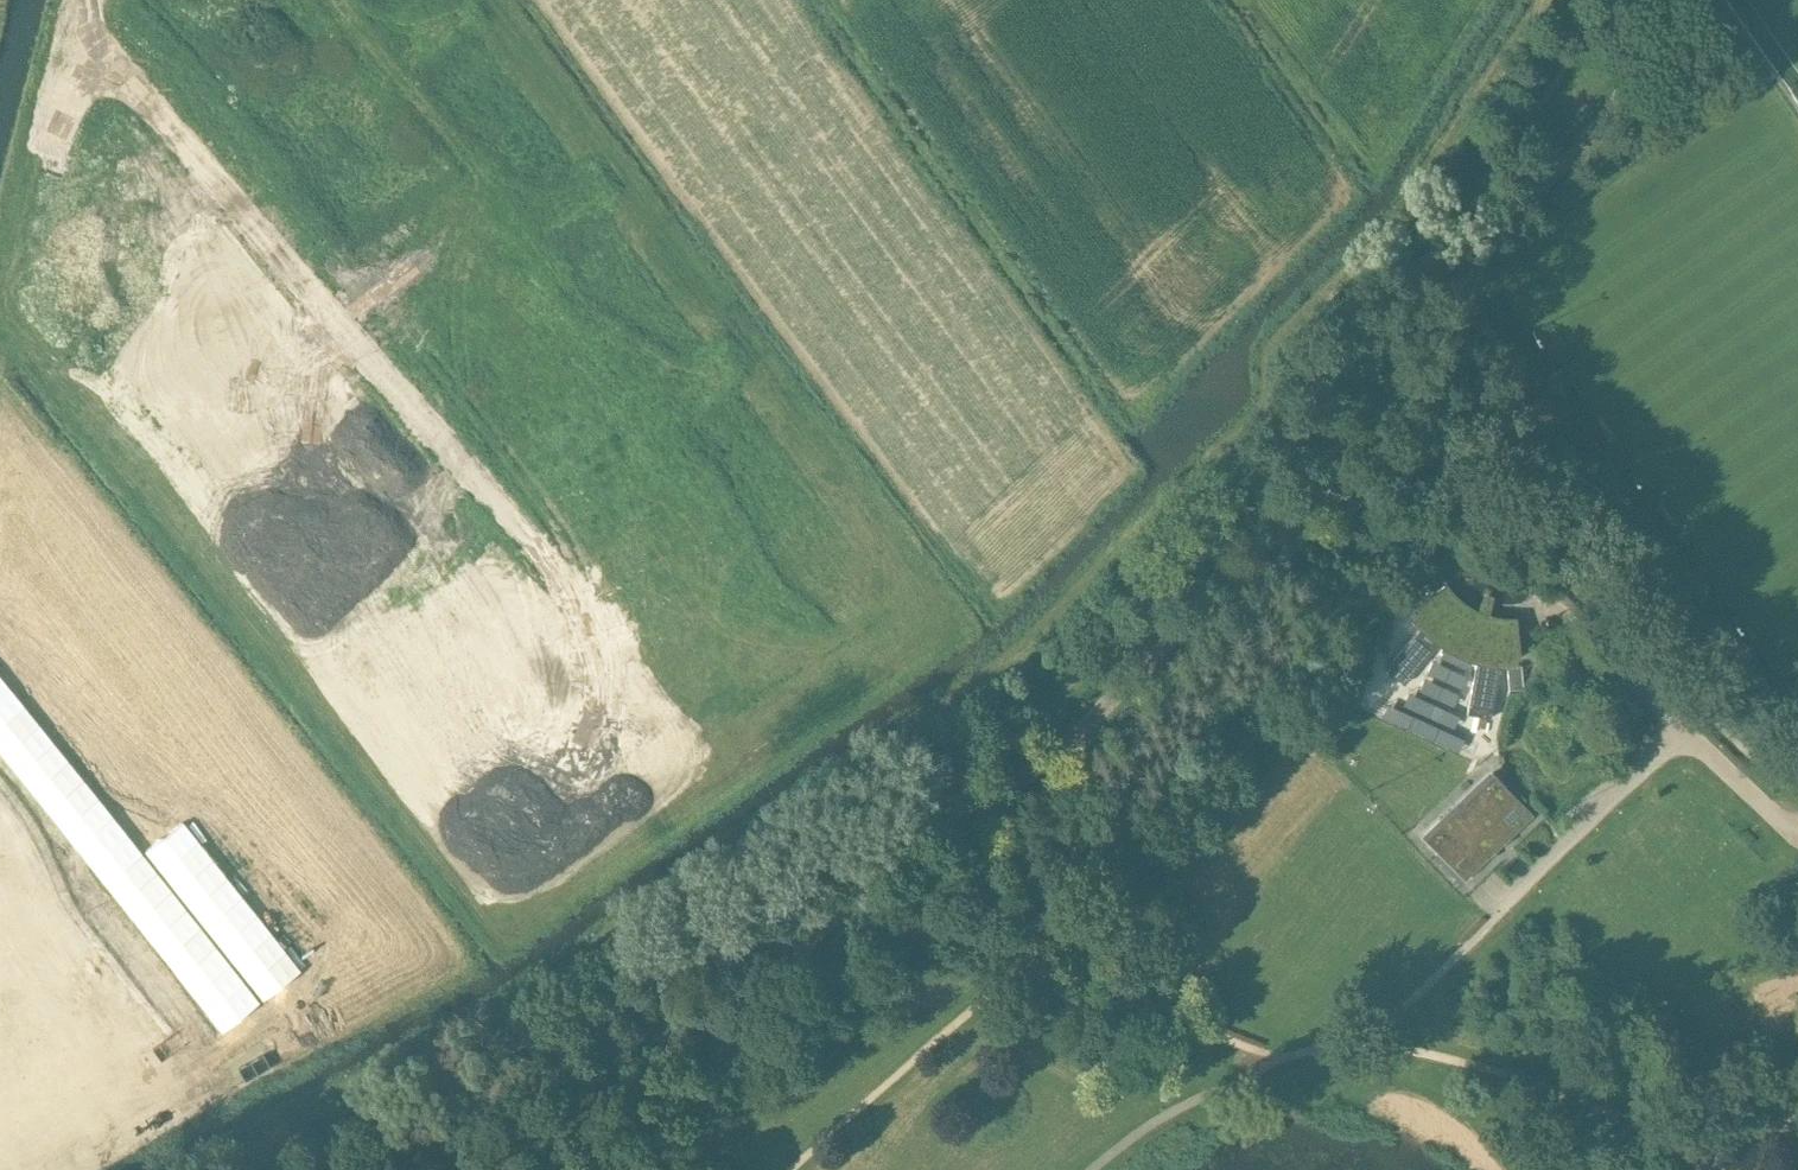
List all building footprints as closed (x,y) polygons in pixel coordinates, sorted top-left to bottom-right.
[(1494,614),(1489,613),(1483,611),(1477,609),(1472,606),(1468,603),(1465,602),(1459,597),(1455,593),(1451,589),(1448,585),(1446,583),(1412,607),(1414,610),(1419,616),(1422,619),(1424,622),(1385,668),(1403,684),(1443,637),(1446,639),(1451,643),(1458,646),(1461,647),(1467,650),(1477,653),(1466,713),(1490,717),(1501,657),(1508,657),(1512,657),(1520,657),(1516,615),(1510,616),(1505,615),(1502,615),(1497,615),(1494,614)] [(1506,665),(1508,689),(1522,688),(1520,664),(1506,665)] [(1445,699),(1445,697),(1443,695),(1441,693),(1438,691),(1436,690),(1433,690),(1430,690),(1428,691),(1426,691),(1425,692),(1423,693),(1422,695),(1421,697),(1420,699),(1419,702),(1419,704),(1419,707),(1420,709),(1421,711),(1423,713),(1425,715),(1427,716),(1429,717),(1432,717),(1434,717),(1436,717),(1439,716),(1441,714),(1443,713),(1444,711),(1445,708),(1446,706),(1446,704),(1446,702),(1446,701),(1445,699)] [(1492,771),(1423,837),(1464,880),(1493,852),(1533,814),(1521,802),(1524,799),(1509,783),(1506,786),(1492,771)]
